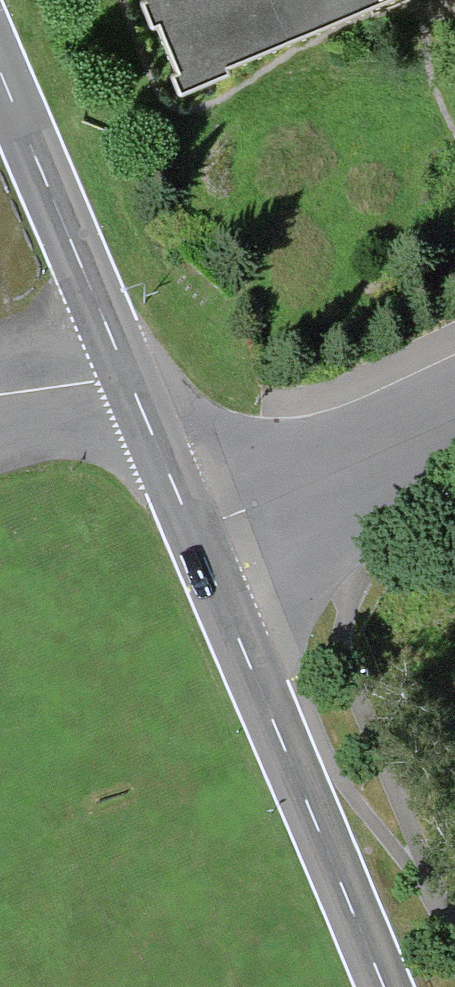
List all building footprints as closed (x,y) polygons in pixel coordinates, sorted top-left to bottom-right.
[(184,79),(379,0),(152,0),(184,79)]
